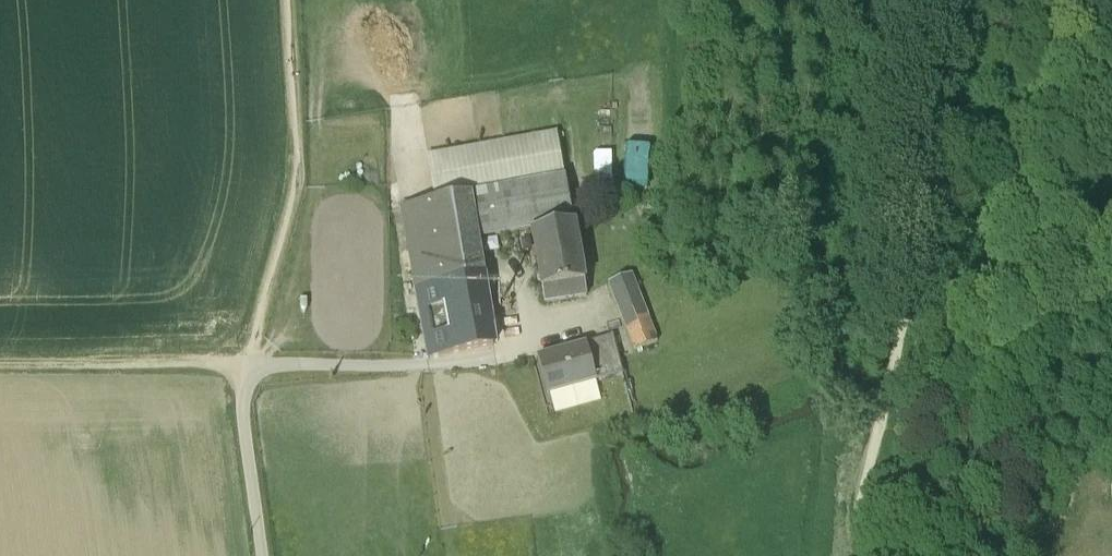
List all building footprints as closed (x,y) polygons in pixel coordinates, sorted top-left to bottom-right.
[(566,136),(435,152),(440,193),(571,177),(566,136)] [(597,153),(598,186),(614,186),(614,153),(597,153)] [(561,181),(462,201),(471,246),(474,245),(529,234),(529,237),(570,228),(561,181)] [(462,201),(397,214),(426,362),(490,349),(474,245),(471,246),(462,201)] [(570,228),(529,237),(542,306),(584,298),(570,228)] [(656,342),(630,275),(607,284),(633,351),(656,342)] [(611,339),(583,346),(593,384),(620,377),(611,339)] [(583,346),(535,360),(544,397),(593,384),(583,346)]
